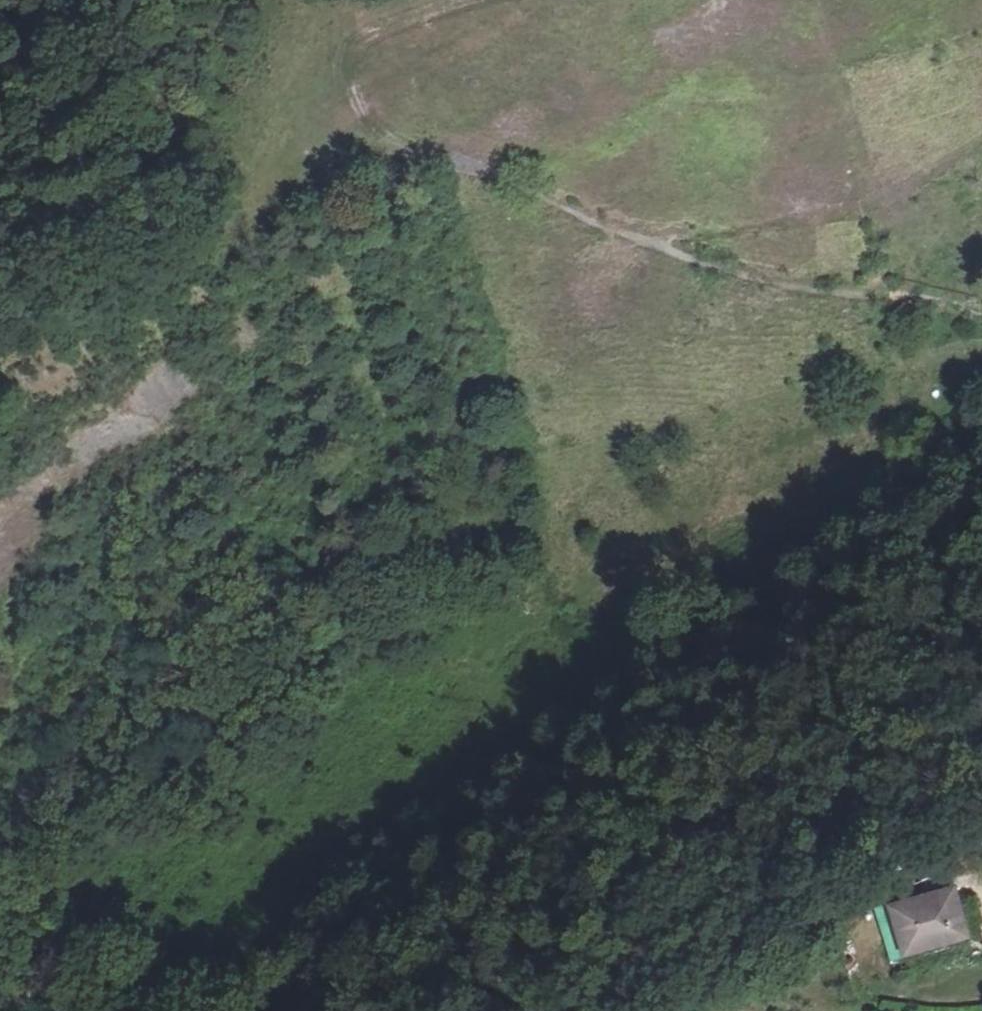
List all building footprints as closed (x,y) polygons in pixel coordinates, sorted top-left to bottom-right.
[(906,955),(957,939),(947,908),(956,905),(951,888),(891,905),(906,955)] [(947,908),(957,939),(965,937),(956,905),(947,908)]
